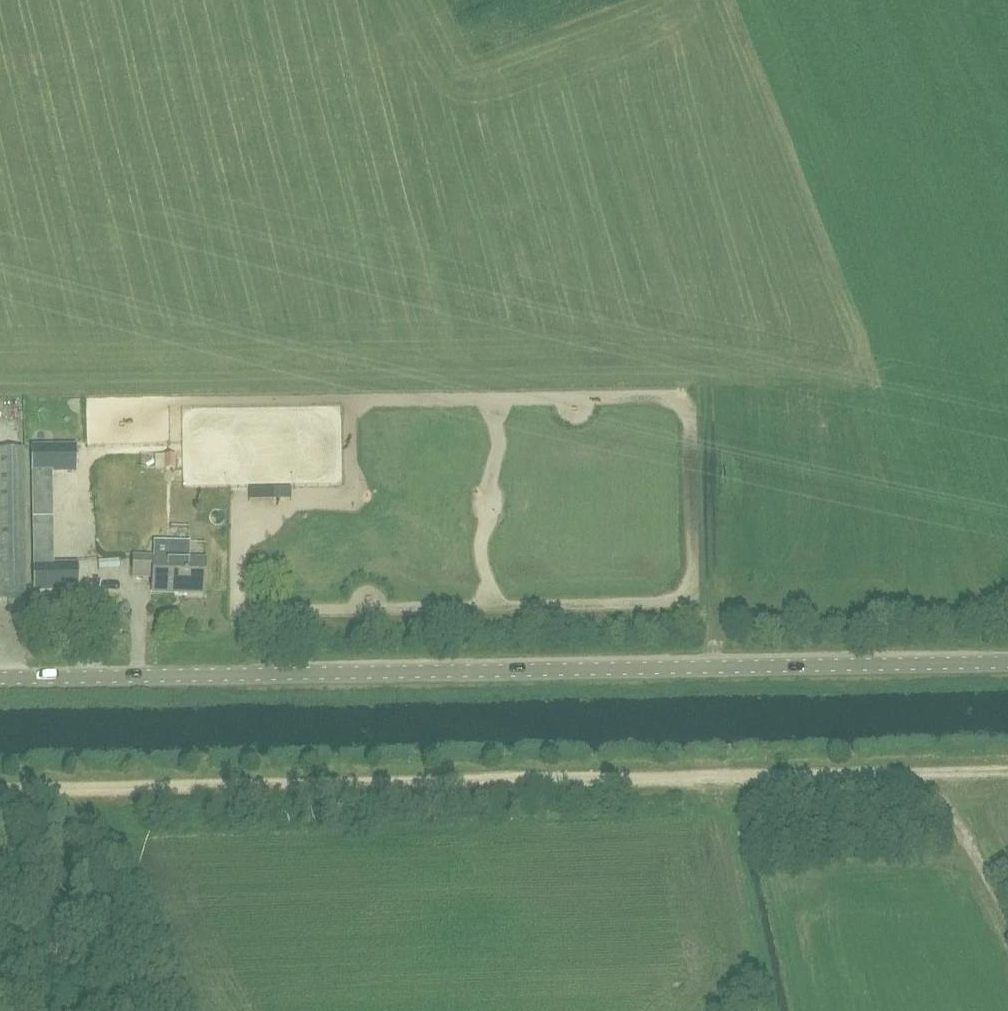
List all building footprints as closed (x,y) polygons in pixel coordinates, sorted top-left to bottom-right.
[(33,473),(48,473),(52,472),(75,472),(75,448),(33,449),(33,473)] [(24,597),(22,452),(0,452),(0,597),(24,597)] [(50,567),(48,482),(33,483),(35,567),(50,567)] [(204,595),(205,556),(152,556),(152,553),(131,553),(131,578),(150,578),(150,594),(204,595)]
